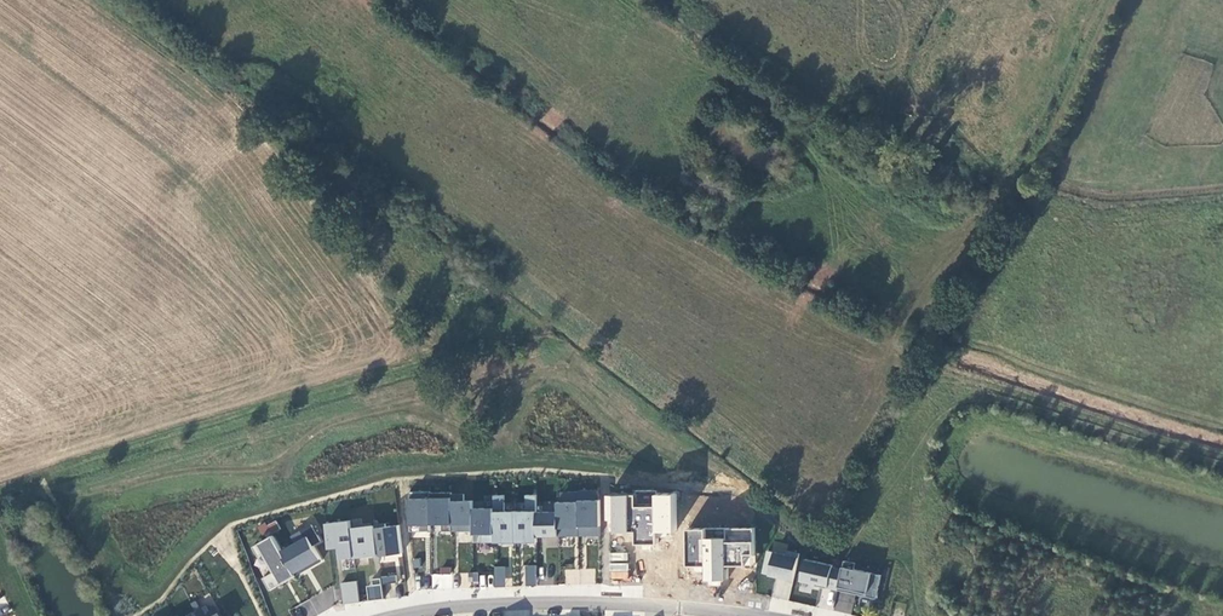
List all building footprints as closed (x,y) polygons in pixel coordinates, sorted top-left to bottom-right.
[(591,489),(579,489),(579,525),(584,525),(584,534),(600,534),(600,499),(591,499),(591,489)] [(635,543),(657,543),(656,531),(677,531),(676,494),(656,494),(656,491),(633,490),(633,496),(611,496),(612,531),(635,531),(635,543)] [(452,491),(430,491),(431,523),(442,523),(442,530),(452,529),(452,491)] [(494,507),(473,507),(473,533),(482,533),(482,541),(494,541),(494,507)] [(558,510),(537,511),(537,535),(558,535),(558,510)] [(275,519),(257,527),(262,538),(280,529),(275,519)] [(282,549),(296,574),(322,559),(313,544),(321,539),(311,522),(291,534),(295,541),(282,549)] [(375,524),(351,527),(354,555),(378,552),(375,524)] [(755,563),(755,528),(691,529),(692,563),(706,563),(706,580),(729,579),(728,563),(755,563)] [(262,576),(269,588),(296,574),(282,549),(273,533),(252,545),(258,555),(264,551),(274,569),(262,576)] [(768,550),(763,572),(793,579),(800,552),(787,549),(786,554),(768,550)] [(856,562),(844,560),(838,589),(849,592),(850,588),(857,590),(856,594),(876,598),(881,574),(854,568),(856,562)] [(628,563),(610,563),(610,579),(628,579),(628,563)] [(536,585),(536,565),(525,565),(524,585),(536,585)] [(511,566),(494,566),(494,586),(504,586),(504,576),(511,576),(511,566)] [(477,572),(468,572),(469,584),(478,584),(477,572)] [(452,574),(432,573),(431,586),(451,586),(452,574)] [(382,584),(397,581),(395,574),(381,577),(382,584)] [(343,604),(360,601),(356,580),(339,583),(343,604)] [(381,585),(366,586),(368,599),(382,598),(381,585)] [(812,603),(787,601),(787,610),(811,611),(812,603)]
